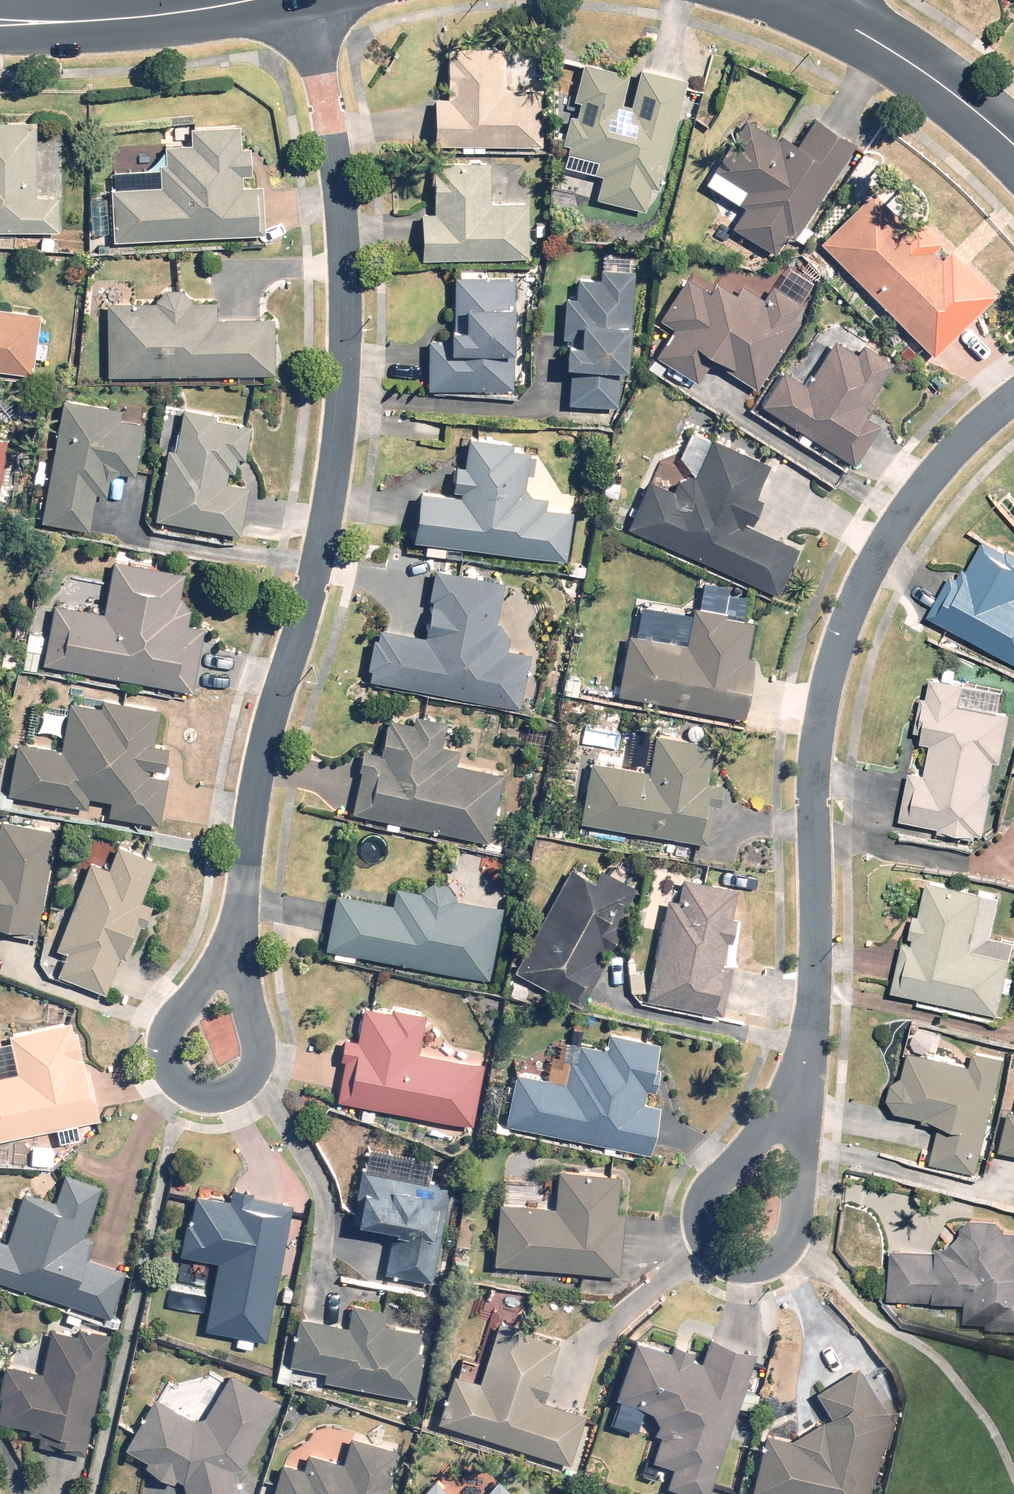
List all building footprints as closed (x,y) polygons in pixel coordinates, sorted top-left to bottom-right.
[(543,144),(546,86),(506,83),(509,44),(455,41),(452,97),(442,96),(440,137),(543,144)] [(606,173),(599,198),(648,210),(654,185),(663,187),(692,73),(645,61),(635,100),(624,98),(631,68),(589,57),(566,149),(603,158),(599,172),(606,173)] [(820,111),(803,139),(786,128),(782,134),(750,114),(708,179),(748,204),(736,223),(779,251),(791,232),(799,237),(862,137),(820,111)] [(63,228),(64,193),(39,192),(40,114),(0,114),(0,227),(63,228)] [(264,231),(263,178),(245,178),(245,170),(254,170),(253,141),(244,141),(244,122),(194,122),(194,141),(171,142),(171,158),(164,158),(165,184),(116,185),(117,233),(264,231)] [(494,156),(438,155),(437,211),(427,211),(426,256),(534,258),(535,198),(493,198),(494,156)] [(955,262),(879,184),(824,238),(936,354),(978,314),(941,276),(955,262)] [(633,361),(638,267),(604,265),(603,277),(582,276),(581,290),(569,290),(567,335),(573,335),(572,356),(576,356),(574,402),(622,405),(624,361),(633,361)] [(694,273),(666,311),(683,323),(662,351),(700,380),(717,358),(756,387),(816,308),(785,285),(772,302),(725,267),(711,286),(694,273)] [(429,386),(518,389),(521,296),(518,296),(519,271),(459,269),(456,338),(431,337),(429,386)] [(112,299),(111,372),(278,371),(278,314),(221,315),(221,299),(195,299),(194,298),(194,297),(193,295),(193,294),(192,293),(191,292),(190,290),(189,289),(188,289),(187,288),(186,287),(184,286),(183,286),(182,285),(180,285),(179,285),(177,285),(176,285),(175,285),(173,285),(172,285),(170,286),(169,286),(168,287),(167,287),(165,288),(164,289),(163,290),(162,291),(161,292),(161,294),(160,295),(159,296),(159,298),(158,299),(112,299)] [(34,370),(42,309),(0,304),(0,366),(34,370)] [(860,348),(836,333),(807,380),(785,367),(763,402),(855,461),(871,435),(859,426),(898,364),(863,342),(860,348)] [(112,476),(121,469),(138,472),(147,420),(124,416),(126,401),(67,391),(45,518),(93,526),(100,489),(110,490),(112,476)] [(238,469),(240,454),(249,456),(254,422),(218,416),(219,411),(184,405),(178,447),(168,445),(157,516),(244,529),(251,482),(229,478),(231,468),(238,469)] [(9,434),(0,433),(0,490),(9,434)] [(652,475),(630,523),(779,592),(802,541),(756,519),(768,494),(760,490),(772,462),(712,435),(686,491),(652,475)] [(459,462),(454,493),(428,489),(421,535),(571,557),(578,508),(547,504),(549,495),(526,491),(532,446),(484,439),(480,465),(459,462)] [(986,532),(940,618),(1013,657),(1013,547),(986,532)] [(193,623),(196,608),(185,593),(189,568),(118,556),(110,606),(54,597),(43,664),(200,689),(210,625),(193,623)] [(379,628),(375,677),(521,706),(532,651),(512,647),(512,646),(512,644),(512,643),(512,642),(512,641),(512,640),(512,639),(512,637),(511,636),(511,635),(511,634),(510,633),(510,632),(510,631),(509,630),(508,629),(508,628),(507,627),(507,626),(506,625),(505,624),(505,623),(504,622),(503,621),(502,620),(501,619),(505,571),(437,565),(431,633),(379,628)] [(744,715),(758,651),(750,649),(756,621),(726,615),(727,609),(698,603),(689,643),(635,632),(623,689),(744,715)] [(44,632),(30,631),(26,668),(40,669),(44,632)] [(959,678),(961,669),(946,666),(944,675),(937,674),(933,691),(926,690),(918,735),(934,738),(929,770),(916,768),(907,819),(985,833),(998,759),(1005,760),(1013,712),(1003,710),(1007,687),(959,678)] [(159,740),(163,706),(72,695),(67,743),(16,737),(9,793),(90,802),(91,793),(112,795),(110,813),(165,819),(171,772),(155,770),(156,763),(167,764),(170,741),(159,740)] [(66,708),(43,706),(41,728),(64,730),(66,708)] [(490,838),(505,770),(461,759),(464,746),(442,741),(446,725),(435,722),(437,714),(420,709),(418,719),(412,718),(410,726),(390,721),(384,748),(378,746),(375,759),(365,757),(353,806),(490,838)] [(696,855),(698,838),(712,840),(716,815),(722,815),(727,776),(711,773),(716,738),(656,729),(655,736),(634,733),(630,755),(654,759),(653,767),(590,758),(580,821),(680,836),(678,852),(696,855)] [(4,816),(0,845),(0,929),(41,934),(57,824),(4,816)] [(112,864),(91,856),(56,952),(65,955),(59,971),(109,989),(122,952),(135,956),(156,899),(143,894),(158,853),(121,840),(112,864)] [(598,876),(575,863),(520,965),(580,998),(621,923),(610,918),(629,883),(602,868),(598,876)] [(734,915),(740,884),(672,872),(650,998),(725,1011),(734,961),(726,959),(730,939),(734,940),(739,915),(734,915)] [(897,989),(1001,1012),(1013,954),(1013,938),(995,934),(1003,893),(931,877),(917,941),(908,939),(897,989)] [(396,898),(337,887),(326,943),(493,975),(506,905),(460,896),(460,895),(460,893),(459,892),(459,891),(459,889),(458,888),(457,887),(456,885),(455,884),(454,883),(453,882),(452,881),(451,881),(450,880),(448,879),(447,879),(445,878),(444,878),(442,878),(441,878),(439,878),(438,878),(437,878),(435,879),(434,879),(432,880),(431,881),(430,882),(429,882),(428,883),(427,885),(426,886),(425,887),(424,888),(424,890),(398,885),(396,898)] [(398,1011),(365,1005),(360,1035),(350,1034),(339,1096),(475,1120),(486,1062),(422,1051),(429,1011),(399,1006),(398,1011)] [(102,1116),(82,1014),(10,1028),(12,1039),(0,1041),(0,1136),(102,1116)] [(517,1067),(507,1121),(654,1148),(663,1102),(648,1099),(649,1089),(659,1090),(662,1073),(656,1072),(662,1038),(610,1029),(606,1049),(581,1044),(574,1078),(517,1067)] [(905,1078),(899,1076),(894,1100),(900,1101),(898,1109),(941,1119),(932,1159),(981,1170),(1007,1056),(977,1049),(973,1066),(911,1051),(905,1078)] [(32,1146),(32,1163),(43,1163),(43,1174),(54,1174),(54,1146),(32,1146)] [(452,1178),(365,1163),(355,1218),(396,1225),(389,1268),(436,1276),(452,1178)] [(501,1198),(496,1260),(623,1271),(629,1210),(621,1209),(624,1172),(562,1166),(559,1203),(501,1198)] [(117,1312),(132,1267),(93,1255),(98,1239),(86,1235),(103,1181),(67,1170),(58,1199),(27,1190),(17,1223),(14,1222),(14,1221),(14,1220),(13,1219),(13,1218),(12,1217),(12,1216),(11,1215),(10,1214),(9,1213),(8,1212),(7,1211),(6,1211),(5,1210),(4,1210),(3,1209),(2,1209),(1,1209),(0,1209),(0,1274),(117,1312)] [(269,1335),(293,1199),(256,1192),(257,1187),(234,1182),(231,1197),(196,1191),(186,1251),(221,1257),(209,1324),(237,1329),(235,1341),(253,1344),(255,1332),(269,1335)] [(965,1237),(943,1236),(942,1249),(894,1246),(891,1295),(969,1301),(968,1318),(992,1319),(992,1324),(1013,1326),(1013,1227),(1004,1227),(1004,1216),(967,1213),(965,1237)] [(389,1322),(392,1307),(354,1300),(351,1321),(305,1314),(297,1362),(328,1367),(326,1379),(419,1394),(427,1349),(419,1348),(422,1328),(389,1322)] [(458,1367),(441,1417),(572,1460),(588,1411),(548,1397),(557,1371),(552,1369),(562,1340),(533,1330),(536,1321),(502,1310),(481,1375),(458,1367)] [(11,1361),(0,1417),(30,1423),(28,1432),(43,1434),(41,1442),(88,1451),(112,1328),(84,1322),(82,1330),(53,1324),(44,1367),(11,1361)] [(694,1351),(697,1343),(676,1337),(673,1344),(638,1333),(619,1393),(663,1407),(655,1432),(660,1434),(653,1455),(675,1463),(669,1480),(710,1493),(758,1347),(715,1332),(707,1355),(694,1351)] [(792,1437),(766,1433),(756,1489),(782,1493),(870,1493),(878,1449),(887,1451),(894,1415),(893,1415),(861,1364),(819,1390),(834,1413),(792,1437)] [(150,1462),(176,1478),(179,1473),(190,1480),(193,1493),(242,1493),(237,1472),(282,1398),(236,1370),(204,1422),(160,1395),(131,1444),(153,1457),(150,1462)] [(347,1458),(312,1449),(308,1464),(285,1458),(276,1493),(387,1493),(399,1444),(353,1433),(347,1458)] [(443,1469),(419,1493),(468,1493),(443,1469)] [(500,1477),(483,1493),(516,1493),(500,1477)]
